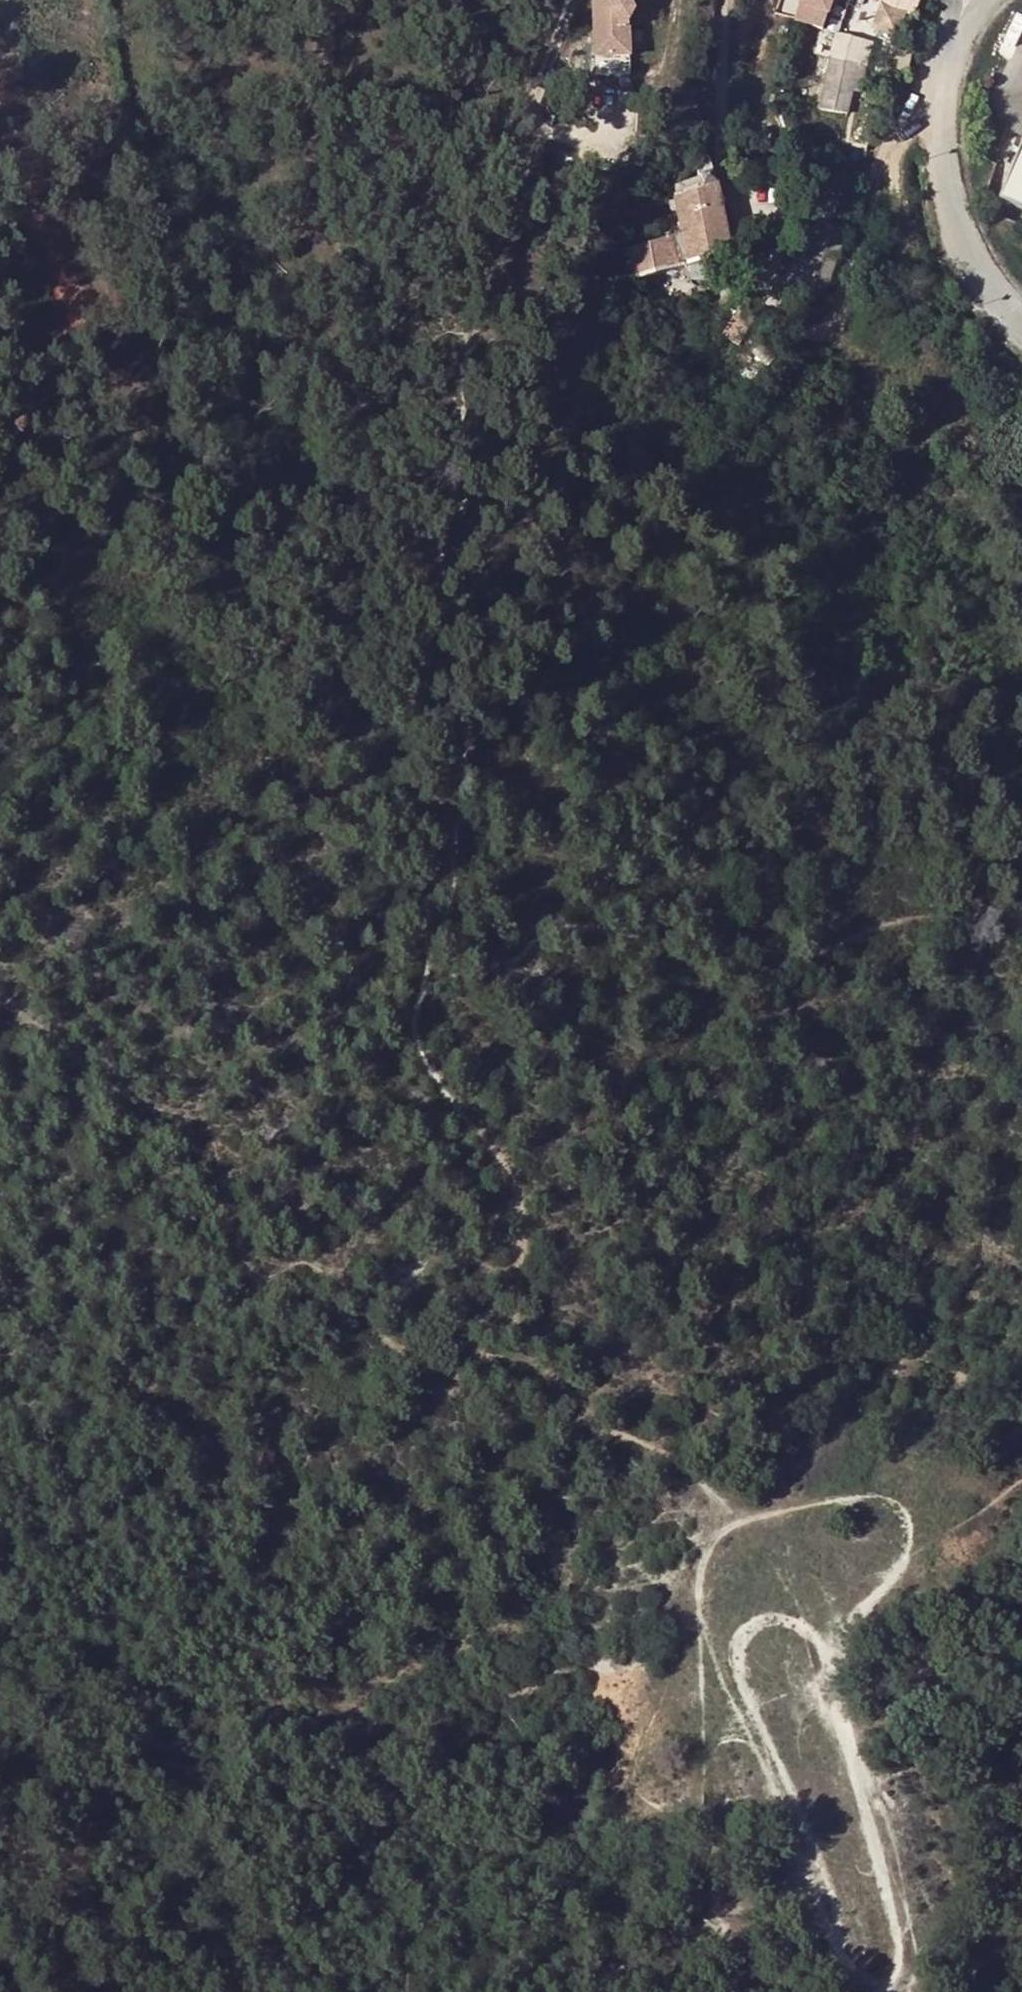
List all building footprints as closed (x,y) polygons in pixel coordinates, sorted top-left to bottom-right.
[(797,10),(826,16),(829,0),(799,0),(797,10)] [(614,4),(603,4),(598,14),(605,23),(614,23),(620,12),(614,4)] [(898,14),(880,6),(873,25),(891,32),(898,14)] [(797,10),(794,25),(823,30),(826,16),(797,10)] [(654,39),(642,33),(637,42),(649,48),(654,39)] [(870,41),(838,34),(821,109),(845,115),(850,91),(858,93),(870,41)] [(910,48),(908,47),(895,44),(889,72),(897,74),(903,76),(910,48)] [(698,173),(700,187),(671,195),(679,235),(624,250),(629,278),(727,254),(711,171),(698,173)] [(734,342),(750,314),(734,305),(719,333),(734,342)]
